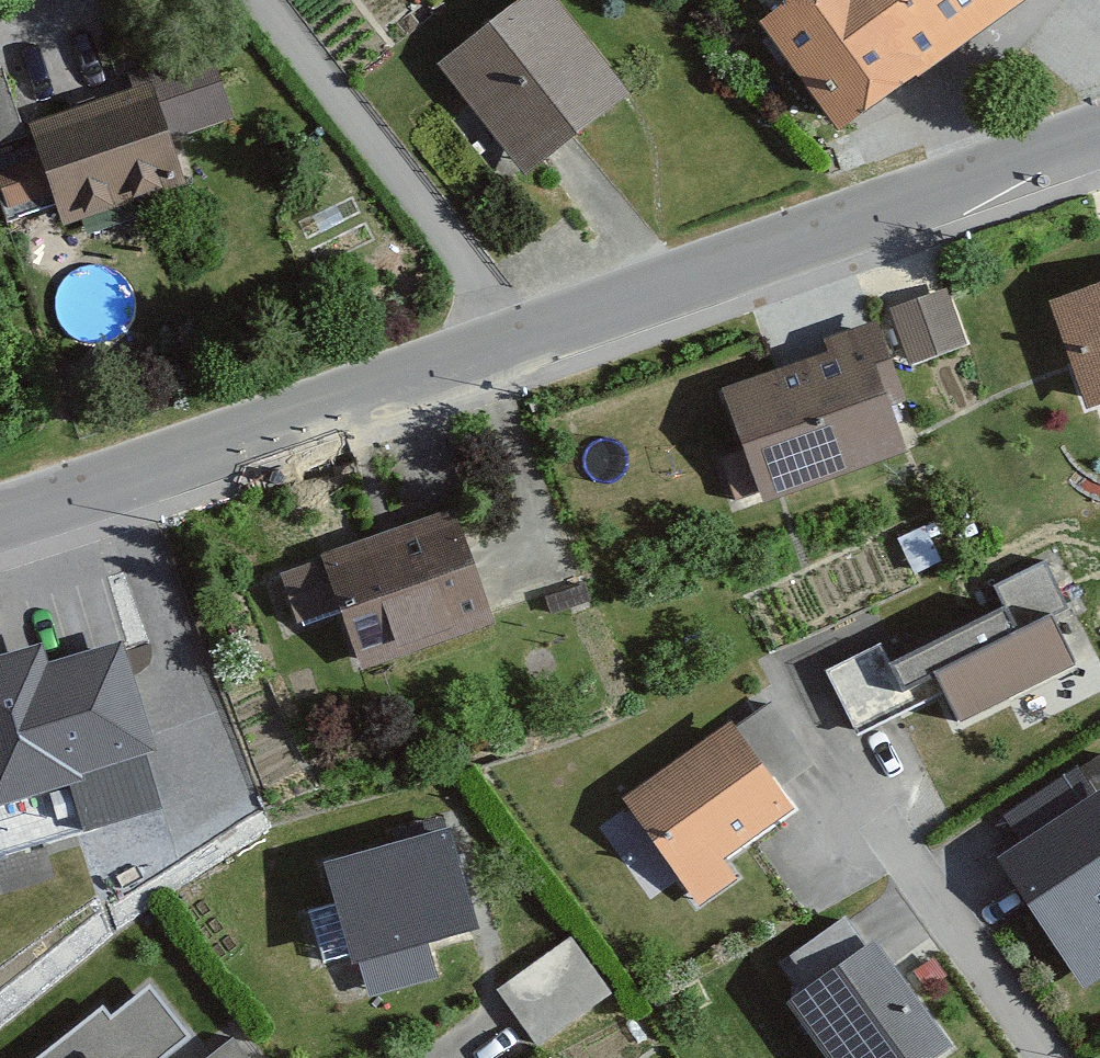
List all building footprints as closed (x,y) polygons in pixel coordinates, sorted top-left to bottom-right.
[(544,0),(513,0),(425,66),(512,180),(620,99),(544,0)] [(1022,0),(786,0),(746,28),(826,142),(1024,3),(1022,0)] [(1033,16),(1078,51),(1099,22),(1099,0),(1045,0),(1033,16)] [(172,189),(140,90),(21,128),(53,227),(172,189)] [(227,92),(174,100),(178,129),(232,120),(227,92)] [(0,96),(0,146),(14,142),(0,96)] [(17,154),(0,160),(0,224),(37,212),(17,154)] [(1043,307),(1081,412),(1099,405),(1099,287),(1043,307)] [(952,346),(937,297),(885,313),(901,363),(952,346)] [(890,412),(859,330),(811,348),(815,358),(710,397),(733,458),(713,466),(728,507),(750,499),(754,510),(894,458),(878,416),(890,412)] [(482,633),(442,514),(305,560),(309,570),(270,583),(286,632),(324,619),(344,679),(482,633)] [(1056,614),(1032,566),(982,590),(991,610),(879,665),(871,648),(814,675),(847,744),(933,703),(945,726),(1061,670),(1038,623),(1056,614)] [(106,645),(33,666),(28,649),(0,657),(0,857),(146,814),(129,758),(138,755),(106,645)] [(722,739),(716,730),(610,803),(685,910),(729,879),(717,861),(782,816),(770,798),(806,774),(762,711),(722,739)] [(1068,768),(990,825),(1006,846),(981,864),(1079,994),(1099,979),(1099,811),(1068,768)] [(461,937),(434,836),(310,870),(346,1004),(430,981),(420,948),(461,937)] [(863,941),(856,946),(837,920),(770,967),(790,995),(774,1006),(812,1057),(927,1057),(940,1049),(863,941)] [(602,999),(563,943),(491,993),(531,1049),(602,999)] [(142,997),(105,1026),(93,1010),(33,1057),(159,1057),(178,1043),(142,997)] [(230,1043),(209,1057),(241,1057),(230,1043)]
